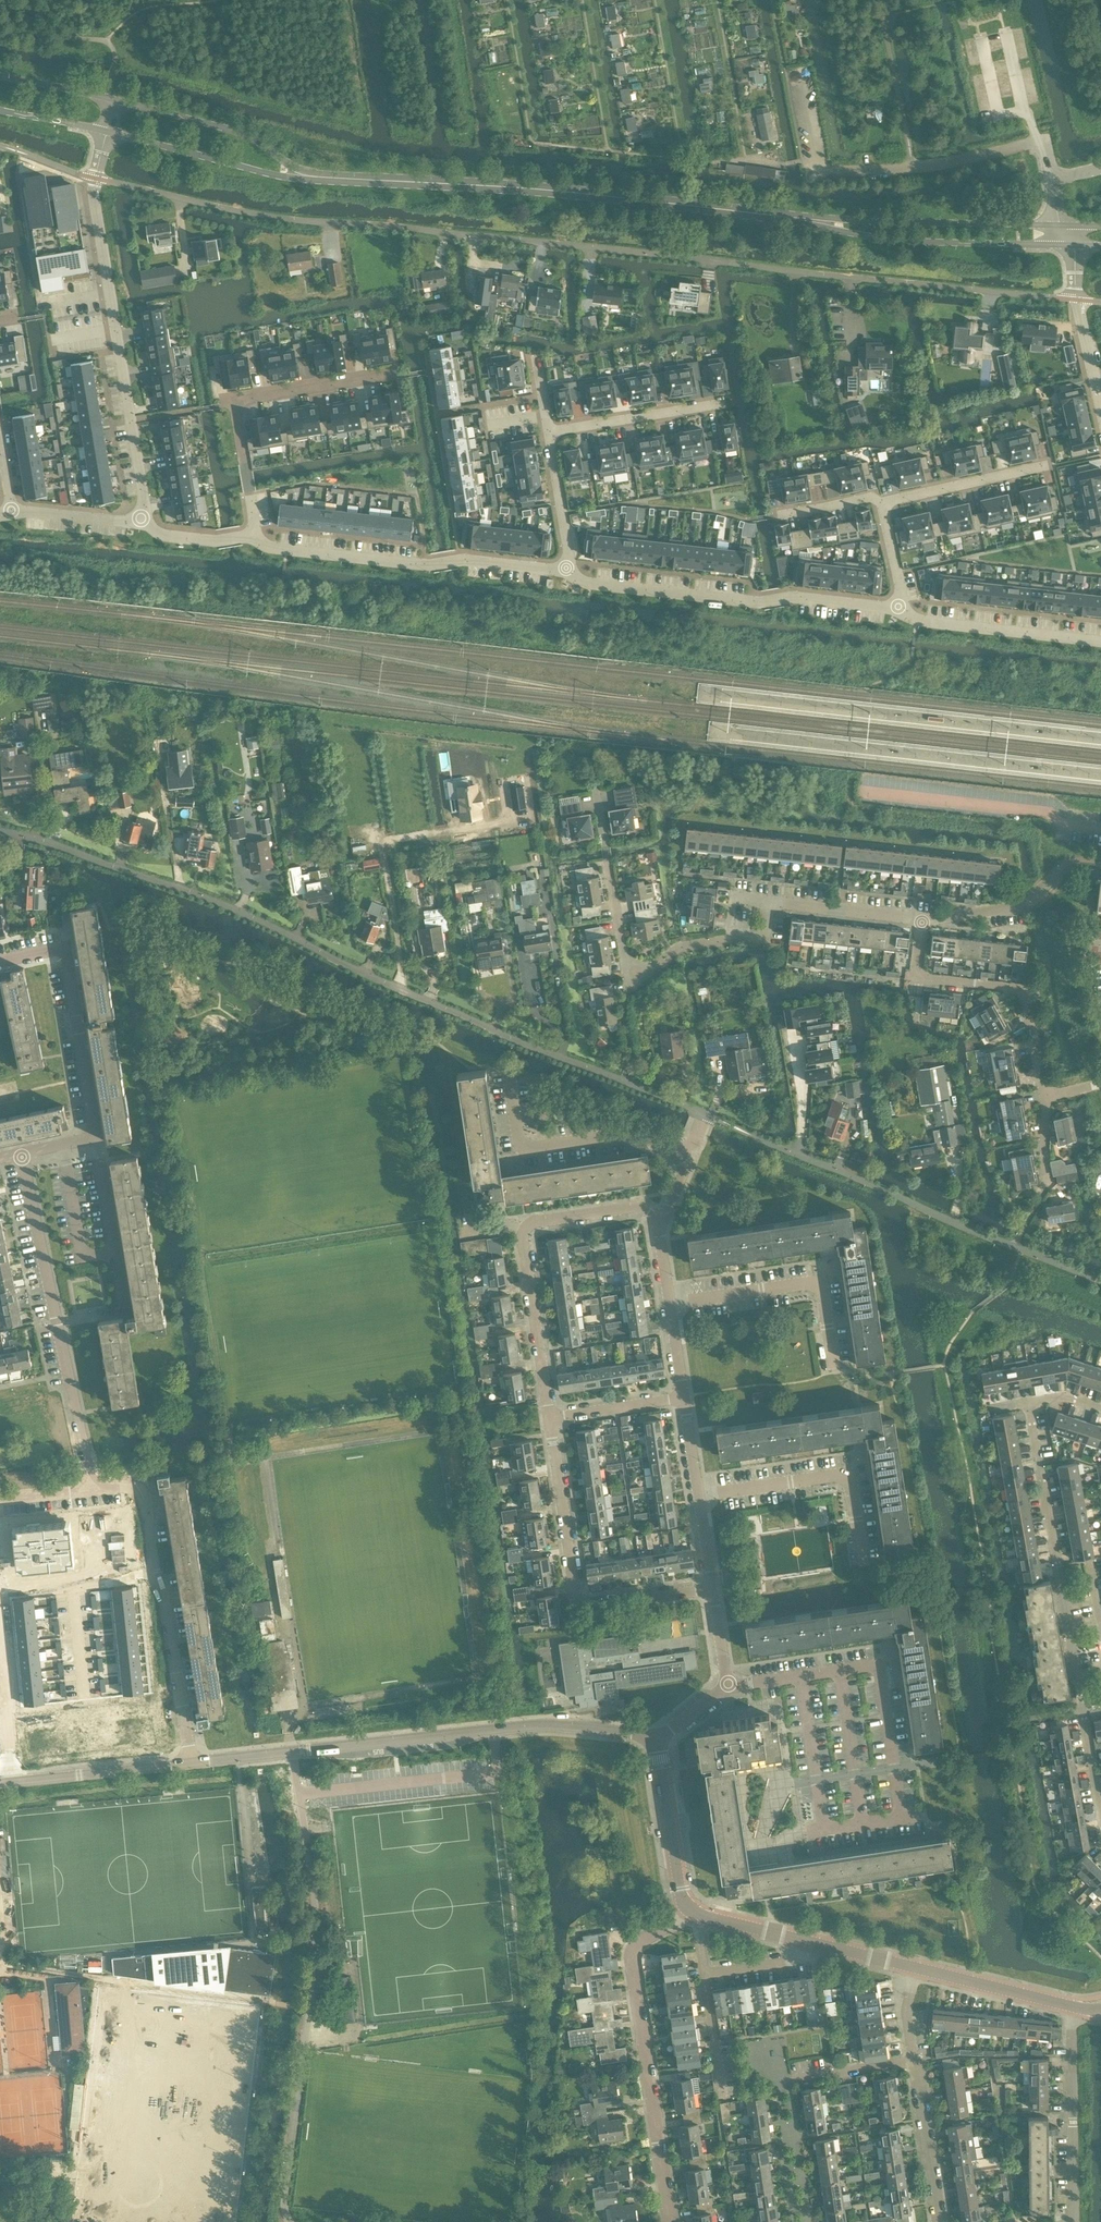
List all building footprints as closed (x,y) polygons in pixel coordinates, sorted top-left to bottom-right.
[(793,2),(782,3),(783,15),(794,14),(793,2)] [(614,8),(605,9),(606,21),(616,20),(614,8)] [(542,14),(532,15),(534,27),(543,26),(542,14)] [(756,39),(754,25),(746,26),(748,39),(756,39)] [(616,30),(607,32),(609,44),(618,42),(616,30)] [(549,43),(540,44),(541,56),(551,55),(549,43)] [(624,63),(614,64),(616,76),(626,75),(624,63)] [(551,70),(542,71),(544,83),(553,82),(551,70)] [(764,71),(752,73),(755,85),(767,82),(764,71)] [(709,81),(701,81),(701,94),(709,94),(709,81)] [(628,90),(619,91),(620,103),(630,102),(628,90)] [(558,100),(549,102),(551,114),(560,112),(558,100)] [(773,114),(770,114),(770,112),(769,112),(767,107),(757,109),(758,115),(757,115),(763,141),(775,138),(772,119),(774,118),(773,114)] [(634,118),(624,121),(626,133),(637,131),(634,118)] [(726,162),(725,171),(785,179),(786,171),(726,162)] [(45,176),(25,179),(38,256),(37,256),(40,280),(43,292),(65,288),(64,283),(90,278),(89,272),(85,248),(84,248),(82,236),(81,227),(74,185),(47,189),(45,176)] [(169,222),(146,226),(149,241),(156,240),(157,245),(176,241),(174,226),(169,226),(169,222)] [(192,241),(195,258),(207,256),(208,260),(219,258),(217,248),(222,247),(220,237),(208,239),(205,240),(205,239),(192,241)] [(313,266),(310,251),(298,253),(298,252),(295,252),(295,253),(286,254),(289,270),(295,269),(295,270),(297,270),(297,269),(302,268),(302,269),(304,269),(304,268),(313,266)] [(328,264),(331,286),(342,284),(339,263),(328,264)] [(173,266),(141,271),(144,286),(176,281),(173,266)] [(9,298),(6,284),(13,283),(11,270),(4,271),(4,268),(0,269),(0,299),(9,298)] [(421,275),(413,276),(415,289),(415,290),(424,288),(431,286),(431,290),(436,289),(436,286),(446,284),(444,270),(421,273),(421,275)] [(518,288),(519,277),(503,274),(501,286),(499,286),(498,299),(508,300),(508,298),(520,299),(521,288),(518,288)] [(474,302),(474,303),(475,303),(485,304),(489,305),(488,310),(486,310),(485,321),(488,322),(493,323),(497,295),(491,294),(493,277),(478,275),(475,296),(474,302)] [(701,285),(693,283),(680,282),(679,289),(672,288),(672,291),(671,298),(670,302),(683,303),(683,304),(698,306),(697,312),(696,312),(709,314),(712,292),(711,292),(711,293),(700,292),(701,285)] [(596,287),(595,300),(594,303),(602,303),(602,304),(607,305),(608,304),(619,305),(619,303),(621,289),(621,288),(621,286),(596,283),(596,285),(596,287)] [(530,295),(528,311),(536,312),(536,313),(558,316),(559,309),(560,309),(562,290),(561,290),(539,287),(538,287),(537,295),(530,295)] [(149,311),(156,310),(154,301),(147,302),(149,311)] [(448,302),(426,306),(427,316),(450,313),(448,302)] [(146,326),(147,332),(168,328),(164,308),(161,309),(156,310),(149,311),(143,312),(143,313),(140,313),(141,320),(144,319),(146,326)] [(598,332),(595,315),(582,318),(585,334),(587,334),(598,332)] [(524,318),(523,326),(532,327),(533,319),(524,318)] [(964,323),(964,325),(956,324),(953,348),(961,348),(960,359),(973,360),(974,348),(982,349),(983,334),(975,333),(976,324),(967,324),(964,323)] [(1039,325),(1023,323),(1023,324),(1024,324),(1022,343),(1055,346),(1055,345),(1054,345),(1056,327),(1045,326),(1045,325),(1044,324),(1044,326),(1040,325),(1040,324),(1039,324),(1039,325)] [(150,351),(173,347),(171,347),(168,328),(147,332),(148,338),(150,351)] [(388,342),(395,341),(393,328),(386,329),(387,335),(374,337),(374,335),(373,335),(378,362),(391,360),(388,342)] [(378,362),(373,335),(360,337),(360,333),(353,334),(355,347),(361,346),(364,364),(378,362)] [(340,342),(327,344),(331,369),(345,367),(342,348),(348,347),(346,334),(339,335),(340,342)] [(19,362),(28,361),(23,335),(14,336),(15,342),(0,344),(0,368),(20,365),(19,362)] [(331,369),(327,344),(326,344),(314,346),(313,340),(306,341),(308,354),(315,353),(318,371),(331,369)] [(294,348),(280,350),(285,378),(298,375),(295,357),(302,356),(300,343),(293,344),(294,348)] [(891,345),(877,345),(877,343),(866,343),(866,346),(858,346),(858,366),(845,366),(845,395),(859,395),(859,371),(867,371),(867,366),(891,366),(891,345)] [(1063,346),(1067,363),(1076,361),(1072,344),(1063,346)] [(267,349),(260,350),(262,363),(268,361),(271,380),(274,379),(274,383),(284,381),(283,378),(285,378),(280,350),(280,346),(267,349)] [(451,346),(430,349),(432,362),(458,357),(453,358),(451,346)] [(150,351),(152,364),(153,370),(177,366),(173,347),(150,351)] [(247,352),(233,354),(238,384),(239,384),(252,382),(249,364),(255,363),(253,350),(246,351),(247,352)] [(220,355),(213,356),(215,369),(222,368),(225,387),(227,386),(228,390),(237,388),(237,385),(238,384),(233,354),(233,353),(220,355)] [(996,355),(1004,390),(1015,387),(1007,353),(996,355)] [(497,376),(495,376),(495,377),(523,372),(522,364),(521,364),(520,359),(508,361),(507,354),(494,356),(497,376)] [(798,356),(770,361),(770,360),(769,360),(773,384),(802,379),(798,355),(798,356)] [(458,357),(432,362),(434,373),(460,369),(458,357)] [(711,377),(714,390),(728,387),(726,380),(728,379),(726,370),(725,370),(723,357),(708,359),(709,365),(703,366),(705,378),(711,377)] [(92,361),(71,364),(73,376),(94,373),(92,361)] [(678,364),(683,396),(691,394),(691,393),(696,392),(694,380),(701,379),(698,361),(678,364)] [(659,373),(661,386),(667,385),(669,397),(675,396),(675,397),(683,396),(678,364),(665,367),(665,372),(659,373)] [(153,370),(154,376),(156,390),(177,386),(174,367),(177,367),(177,366),(153,370)] [(460,369),(434,373),(436,385),(462,380),(460,369)] [(638,371),(643,402),(652,401),(651,400),(657,399),(655,387),(661,386),(659,373),(652,374),(652,369),(638,371)] [(618,374),(619,379),(621,392),(628,391),(630,403),(635,402),(635,404),(643,402),(638,371),(618,374)] [(500,390),(501,396),(514,394),(512,388),(525,386),(524,381),(525,380),(523,372),(495,377),(497,390),(500,390)] [(94,373),(73,376),(75,388),(96,385),(94,373)] [(25,376),(28,391),(36,389),(34,374),(25,376)] [(598,377),(604,409),(612,407),(612,406),(617,405),(615,393),(621,392),(619,379),(613,380),(612,375),(598,377)] [(598,379),(579,382),(582,399),(588,398),(590,410),(595,409),(595,410),(604,409),(598,377),(598,378),(598,379)] [(462,380),(436,385),(438,396),(464,392),(462,380)] [(554,385),(556,398),(555,398),(556,408),(557,407),(559,415),(573,413),(571,401),(577,399),(575,387),(577,387),(576,381),(568,383),(554,385)] [(1056,393),(1059,405),(1084,399),(1081,387),(1073,389),(1071,383),(1059,386),(1060,392),(1056,393)] [(96,385),(75,388),(77,400),(98,396),(96,385)] [(177,386),(156,390),(158,403),(159,403),(160,410),(177,407),(180,406),(177,386)] [(464,392),(438,396),(440,408),(461,405),(459,393),(464,393),(464,392)] [(397,393),(383,395),(388,425),(408,422),(406,410),(400,411),(397,393)] [(369,429),(388,425),(383,395),(383,396),(370,398),(373,416),(367,417),(368,428),(369,429)] [(98,396),(77,400),(79,411),(100,408),(98,396)] [(368,428),(367,417),(360,418),(357,402),(355,402),(354,399),(343,401),(348,431),(368,428)] [(1087,411),(1084,399),(1059,405),(1063,404),(1065,415),(1087,411)] [(328,433),(329,435),(348,431),(343,401),(332,403),(333,406),(330,406),(333,422),(327,423),(328,433)] [(328,433),(327,423),(326,421),(320,422),(317,406),(315,407),(314,403),(303,405),(309,439),(309,438),(309,436),(328,433)] [(862,404),(847,410),(854,429),(869,424),(862,404)] [(309,439),(303,405),(292,407),(293,410),(290,411),(293,429),(287,430),(287,432),(289,442),(309,439)] [(100,408),(79,411),(81,423),(102,419),(100,408)] [(1089,422),(1087,411),(1065,415),(1068,427),(1089,422)] [(13,417),(15,429),(36,426),(34,414),(13,417)] [(289,444),(289,442),(287,432),(281,434),(278,415),(265,417),(264,417),(269,447),(289,444)] [(462,415),(441,418),(443,430),(467,426),(464,426),(462,415)] [(269,447),(264,417),(251,419),(254,438),(247,439),(249,451),(269,447)] [(102,419),(81,423),(83,434),(104,431),(102,419)] [(165,442),(186,439),(183,419),(179,419),(162,422),(163,429),(165,442)] [(1092,434),(1089,422),(1068,427),(1070,438),(1068,439),(1092,434)] [(715,439),(717,452),(738,449),(737,441),(738,441),(736,431),(735,431),(734,423),(719,426),(721,438),(715,439)] [(15,429),(17,441),(38,437),(36,426),(15,429)] [(467,426),(443,430),(445,442),(469,438),(467,426)] [(1016,431),(1023,461),(1032,460),(1031,459),(1036,457),(1034,445),(1040,444),(1037,431),(1031,433),(1030,428),(1016,431)] [(689,430),(694,461),(707,459),(707,454),(713,453),(711,440),(704,441),(702,429),(697,430),(697,429),(689,430)] [(671,447),(673,459),(680,458),(680,463),(694,461),(689,430),(680,431),(681,432),(675,433),(677,446),(671,447)] [(104,431),(83,434),(85,446),(105,443),(104,431)] [(1023,461),(1016,431),(997,435),(998,440),(992,442),(994,454),(1007,451),(1010,463),(1015,462),(1015,463),(1023,461)] [(1092,434),(1068,439),(1072,457),(1087,454),(1086,448),(1094,446),(1092,434)] [(649,437),(654,468),(674,464),(673,459),(671,447),(664,448),(663,435),(658,436),(657,435),(649,437)] [(17,441),(19,453),(40,449),(38,437),(17,441)] [(640,465),(641,470),(654,468),(649,437),(641,438),(641,439),(636,440),(638,452),(631,453),(633,466),(640,465)] [(469,438),(445,442),(447,454),(471,450),(469,438)] [(507,443),(509,455),(535,451),(533,438),(507,443)] [(168,461),(189,458),(186,439),(165,442),(165,443),(162,443),(163,449),(166,449),(167,456),(168,461)] [(609,443),(614,474),(628,472),(627,467),(633,466),(631,453),(625,454),(623,442),(618,443),(618,442),(609,443)] [(85,446),(78,447),(80,459),(86,458),(107,454),(105,443),(85,446)] [(600,471),(601,477),(614,474),(609,443),(601,444),(601,446),(596,446),(598,458),(592,460),(594,472),(600,471)] [(982,444),(962,448),(968,474),(976,472),(976,471),(981,470),(978,458),(985,456),(982,444)] [(962,448),(942,453),(945,465),(952,464),(954,476),(959,475),(960,476),(968,474),(962,448)] [(19,453),(21,464),(42,461),(40,449),(19,453)] [(471,450),(447,454),(449,465),(473,461),(475,461),(473,449),(471,450)] [(568,475),(570,482),(590,478),(587,460),(581,461),(579,449),(565,451),(567,466),(566,466),(567,475),(568,475)] [(510,466),(537,462),(535,451),(509,455),(509,456),(514,455),(516,465),(510,466)] [(107,454),(86,458),(88,469),(109,466),(107,454)] [(926,456),(907,461),(912,486),(921,485),(920,483),(926,482),(923,470),(929,469),(926,456)] [(192,477),(189,458),(168,461),(169,467),(171,481),(192,477)] [(860,459),(847,462),(854,492),(862,490),(862,489),(867,488),(864,476),(870,474),(868,461),(861,463),(860,459)] [(21,464),(23,476),(44,472),(42,461),(21,464)] [(473,461),(449,465),(451,477),(477,472),(474,472),(473,461)] [(904,488),(912,486),(907,461),(881,466),(884,479),(896,476),(899,488),(904,487),(904,488)] [(510,466),(512,478),(539,474),(537,462),(510,466)] [(846,494),(854,492),(847,462),(847,466),(821,472),(823,484),(838,482),(840,494),(845,492),(846,494)] [(1076,486),(1100,480),(1100,475),(1099,468),(1091,469),(1089,463),(1077,466),(1078,472),(1073,474),(1076,486)] [(109,466),(88,469),(90,481),(111,477),(109,466)] [(23,476),(25,487),(46,484),(44,472),(23,476)] [(477,472),(451,477),(453,488),(479,484),(477,472)] [(823,484),(821,472),(794,476),(798,503),(806,501),(806,500),(811,499),(809,487),(823,484)] [(512,478),(514,490),(541,485),(539,474),(512,478)] [(790,504),(798,503),(794,476),(767,481),(769,494),(782,492),(784,504),(789,503),(790,504)] [(90,481),(83,482),(85,494),(92,492),(113,489),(111,477),(90,481)] [(172,488),(175,500),(195,497),(192,477),(171,481),(168,482),(169,488),(172,488)] [(1081,496),(1100,492),(1100,480),(1076,486),(1078,485),(1081,496)] [(25,487),(27,499),(48,496),(46,484),(25,487)] [(479,484),(453,488),(455,500),(481,496),(481,495),(478,496),(477,485),(479,485),(479,484)] [(543,498),(541,485),(514,490),(516,490),(518,502),(521,501),(523,508),(535,505),(534,499),(543,498)] [(1033,487),(1040,517),(1053,514),(1052,510),(1059,509),(1056,496),(1050,498),(1047,486),(1042,487),(1042,486),(1033,487)] [(1040,517),(1033,487),(1025,489),(1025,490),(1020,491),(1023,503),(1017,505),(1020,518),(1026,516),(1027,520),(1040,517)] [(113,489),(92,492),(94,505),(115,501),(113,489)] [(1100,504),(1100,492),(1081,496),(1083,507),(1082,508),(1100,504)] [(994,496),(1001,526),(1001,524),(1020,520),(1020,518),(1017,505),(1010,506),(1008,494),(1003,495),(1002,494),(994,496)] [(481,496),(455,500),(457,512),(461,511),(480,508),(483,508),(481,496)] [(987,529),(1001,526),(994,496),(986,498),(986,499),(981,500),(984,512),(977,514),(980,526),(986,525),(987,529)] [(175,506),(178,520),(196,517),(199,517),(195,497),(175,500),(176,506),(175,506)] [(325,509),(322,530),(333,532),(336,510),(336,504),(326,502),(325,509)] [(980,526),(977,514),(971,515),(968,503),(963,504),(963,503),(955,505),(962,536),(981,532),(980,526)] [(280,504),(278,525),(289,527),(292,505),(280,504)] [(1100,516),(1100,504),(1082,508),(1085,519),(1083,520),(1100,516)] [(292,505),(289,527),(300,528),(303,507),(292,505)] [(347,512),(344,533),(356,534),(358,513),(358,506),(348,505),(347,512)] [(938,523),(941,535),(947,534),(948,539),(962,536),(955,505),(946,507),(947,508),(942,509),(944,521),(938,523)] [(303,507),(300,528),(311,529),(314,508),(303,507)] [(369,514),(367,535),(378,536),(380,515),(381,509),(370,507),(369,514)] [(314,508),(311,529),(322,530),(325,509),(314,508)] [(856,521),(847,522),(850,540),(861,539),(859,531),(873,529),(872,523),(873,523),(871,515),(870,515),(869,509),(855,512),(856,521)] [(336,510),(333,532),(344,533),(347,512),(336,510)] [(596,510),(586,512),(587,516),(602,518),(602,516),(601,510),(596,510)] [(915,514),(922,545),(936,542),(934,537),(941,535),(938,523),(932,524),(929,512),(924,513),(924,512),(915,514)] [(358,513),(356,534),(367,535),(369,514),(358,513)] [(921,540),(915,514),(907,516),(907,517),(902,518),(905,530),(899,531),(902,544),(921,540)] [(380,515),(378,536),(389,538),(391,517),(380,515)] [(836,515),(822,517),(825,537),(838,535),(839,542),(850,540),(847,522),(837,524),(836,515)] [(1083,520),(1086,532),(1091,531),(1093,537),(1100,535),(1100,516),(1083,520)] [(391,517),(389,538),(400,539),(402,518),(391,517)] [(809,528),(800,530),(803,548),(807,548),(814,546),(813,539),(825,537),(822,517),(808,520),(809,528)] [(402,518),(400,539),(411,540),(414,519),(402,518)] [(465,539),(465,546),(477,547),(480,521),(467,520),(466,531),(465,531),(464,539),(465,539)] [(480,521),(477,547),(489,548),(491,527),(480,525),(480,521)] [(789,523),(774,525),(778,547),(791,544),(792,550),(798,549),(803,548),(800,530),(790,532),(789,523)] [(503,528),(491,527),(489,548),(500,550),(503,528)] [(514,529),(503,528),(500,550),(512,551),(514,529)] [(514,529),(512,551),(524,552),(526,531),(514,529)] [(586,549),(585,555),(597,557),(600,530),(588,529),(587,540),(585,540),(585,549),(586,549)] [(600,530),(597,557),(609,558),(611,536),(600,535),(601,530),(600,530)] [(538,532),(526,531),(524,552),(535,554),(538,532)] [(550,533),(538,532),(535,554),(548,555),(548,548),(549,548),(550,540),(549,540),(550,533)] [(611,536),(609,558),(621,559),(624,532),(623,532),(622,538),(611,536)] [(624,532),(621,559),(632,561),(635,534),(624,532)] [(635,534),(632,561),(644,562),(647,535),(635,534)] [(647,535),(644,562),(656,563),(658,542),(647,540),(648,535),(647,535)] [(658,542),(656,563),(667,565),(670,539),(669,543),(658,542)] [(670,539),(667,565),(679,566),(682,540),(670,539)] [(682,540),(679,566),(691,567),(693,546),(682,544),(683,540),(682,540)] [(693,546),(691,567),(702,569),(705,547),(693,546)] [(728,550),(726,571),(737,573),(740,546),(739,551),(728,550)] [(753,547),(740,546),(737,573),(750,574),(750,567),(752,567),(752,559),(751,559),(753,547)] [(705,547),(702,569),(714,570),(717,548),(705,547)] [(717,548),(714,570),(726,571),(728,550),(717,548)] [(796,583),(808,584),(811,557),(812,553),(800,552),(800,556),(799,556),(798,568),(797,568),(796,576),(797,576),(796,583)] [(777,559),(780,576),(787,575),(786,565),(788,565),(787,557),(777,559)] [(811,557),(808,584),(820,586),(823,560),(812,559),(812,557),(811,557)] [(823,560),(820,586),(832,587),(835,561),(834,561),(834,565),(823,564),(823,560)] [(846,563),(835,561),(832,587),(843,588),(846,561),(846,563)] [(843,588),(855,590),(858,563),(846,561),(843,588)] [(855,590),(867,591),(870,564),(858,563),(855,590)] [(870,564),(867,591),(879,592),(880,586),(881,586),(882,577),(881,577),(882,567),(870,565),(870,564)] [(935,583),(934,591),(935,591),(934,597),(947,598),(949,575),(937,573),(936,583),(935,583)] [(949,575),(947,598),(958,600),(961,576),(949,575)] [(961,576),(958,600),(970,601),(973,577),(961,576)] [(973,577),(970,601),(982,602),(984,579),(973,577)] [(984,579),(982,602),(993,604),(996,581),(985,580),(985,579),(984,579)] [(996,581),(993,604),(1005,605),(1008,580),(1007,580),(1007,583),(996,581)] [(1008,580),(1005,605),(1017,606),(1020,581),(1008,580)] [(1020,581),(1017,606),(1029,608),(1031,583),(1020,581)] [(1031,583),(1029,608),(1040,609),(1043,584),(1031,583)] [(1043,584),(1040,609),(1052,610),(1055,585),(1054,585),(1054,587),(1043,585),(1043,584)] [(1055,585),(1052,610),(1064,611),(1066,587),(1055,585)] [(1066,587),(1064,611),(1075,613),(1077,593),(1066,592),(1067,587),(1066,587)] [(1087,614),(1099,615),(1100,595),(1100,592),(1100,596),(1089,595),(1087,614)] [(1077,593),(1075,613),(1087,614),(1089,595),(1077,593)] [(32,698),(34,710),(53,708),(52,695),(32,698)] [(19,720),(21,737),(34,736),(32,718),(19,720)] [(15,748),(1,749),(6,793),(32,790),(28,756),(16,757),(15,748)] [(81,750),(50,754),(57,802),(77,799),(77,800),(79,814),(80,814),(80,812),(90,810),(90,808),(91,808),(86,779),(70,782),(68,769),(84,766),(81,749),(81,750)] [(168,769),(170,786),(192,783),(190,767),(187,767),(185,751),(170,752),(172,769),(168,769)] [(476,785),(469,787),(468,778),(447,781),(450,799),(452,812),(460,811),(462,820),(481,817),(479,806),(482,806),(480,793),(477,793),(476,785)] [(117,783),(121,808),(131,806),(127,781),(117,783)] [(523,786),(510,788),(513,810),(526,808),(523,786)] [(627,832),(629,831),(629,829),(634,829),(632,818),(636,817),(634,808),(637,807),(633,786),(614,790),(617,810),(610,811),(613,832),(626,830),(627,832)] [(188,807),(188,799),(177,798),(176,807),(188,807)] [(572,839),(577,838),(578,840),(580,839),(580,838),(593,835),(589,814),(582,816),(579,802),(560,805),(563,820),(565,819),(567,829),(570,828),(572,839)] [(142,847),(152,850),(156,836),(153,835),(157,823),(138,817),(136,824),(129,822),(124,839),(126,839),(125,841),(130,842),(131,841),(140,843),(140,845),(142,846),(142,847)] [(231,821),(233,838),(245,836),(243,819),(231,821)] [(685,848),(698,850),(700,830),(687,828),(687,829),(688,829),(686,848),(685,848)] [(698,850),(709,851),(712,831),(700,830),(698,850)] [(203,866),(214,868),(217,850),(212,850),(213,841),(204,839),(205,833),(190,831),(185,857),(200,860),(200,858),(204,859),(203,866)] [(709,851),(721,852),(723,833),(712,831),(709,851)] [(721,852),(733,854),(735,834),(723,833),(721,852)] [(733,854),(745,855),(747,835),(735,834),(733,854)] [(745,855),(756,856),(759,837),(747,835),(745,855)] [(756,856),(768,858),(770,838),(759,837),(756,856)] [(768,858),(780,859),(782,839),(770,838),(768,858)] [(247,843),(252,870),(272,866),(268,839),(247,843)] [(780,859),(792,860),(794,841),(782,839),(780,859)] [(792,860),(803,862),(806,842),(794,841),(792,860)] [(803,862),(815,863),(817,843),(806,842),(803,862)] [(815,863),(827,864),(829,845),(817,843),(815,863)] [(829,845),(827,864),(840,866),(840,865),(839,865),(841,847),(842,847),(842,846),(829,845)] [(843,866),(856,868),(858,848),(846,846),(846,847),(844,866),(844,865),(843,866)] [(856,868),(868,869),(870,849),(858,848),(856,868)] [(868,869),(880,870),(882,851),(870,849),(868,869)] [(880,870),(891,871),(894,852),(882,851),(880,870)] [(891,871),(903,873),(905,853),(894,852),(891,871)] [(903,873),(915,874),(917,855),(905,853),(903,873)] [(915,874),(927,876),(929,856),(917,855),(915,874)] [(927,876),(938,877),(941,857),(929,856),(927,876)] [(938,877),(950,878),(952,859),(941,857),(938,877)] [(950,878),(962,880),(964,860),(952,859),(950,878)] [(962,880),(974,881),(976,861),(964,860),(962,880)] [(974,881),(985,882),(987,863),(976,861),(974,881)] [(987,863),(985,882),(998,884),(998,883),(1000,865),(1000,864),(987,863)] [(33,908),(35,866),(26,865),(25,885),(23,885),(22,907),(33,908)] [(44,866),(35,866),(33,908),(44,909),(45,885),(43,885),(44,866)] [(309,873),(302,874),(300,866),(294,867),(299,894),(308,893),(309,902),(323,900),(324,901),(334,899),(330,876),(329,877),(328,870),(326,869),(310,872),(309,873)] [(576,881),(578,894),(602,890),(600,877),(592,878),(591,867),(576,870),(577,880),(576,881)] [(492,879),(493,887),(501,886),(499,878),(492,879)] [(521,881),(522,888),(536,886),(534,879),(521,881)] [(633,903),(634,911),(656,907),(655,900),(653,900),(652,896),(654,895),(652,883),(644,885),(643,881),(633,882),(633,886),(625,888),(627,900),(634,899),(635,903),(633,903)] [(536,886),(522,888),(523,895),(537,893),(536,886)] [(694,893),(693,904),(713,907),(715,896),(717,896),(716,896),(717,896),(718,888),(717,888),(693,886),(692,893),(694,893)] [(473,889),(474,896),(488,894),(486,887),(473,889)] [(602,890),(578,894),(580,906),(582,906),(584,917),(599,914),(597,904),(604,902),(602,890)] [(488,894),(474,896),(475,903),(489,901),(488,894)] [(367,921),(361,937),(362,938),(363,940),(366,941),(368,940),(373,942),(377,933),(380,927),(379,926),(382,918),(388,920),(386,907),(373,901),(368,912),(378,916),(375,924),(367,921)] [(713,907),(693,904),(691,916),(689,916),(689,923),(713,925),(713,926),(714,926),(715,918),(714,917),(714,918),(712,918),(713,907)] [(88,1021),(89,1031),(92,1030),(110,1136),(107,1136),(108,1142),(132,1138),(113,1027),(108,1027),(106,1018),(114,1017),(96,905),(72,909),(73,915),(76,914),(93,1020),(88,1021)] [(656,907),(634,911),(636,919),(638,919),(638,922),(631,924),(633,936),(641,935),(642,939),(652,937),(652,933),(660,931),(658,919),(656,919),(656,915),(657,915),(656,907)] [(420,929),(424,955),(438,953),(438,956),(444,955),(446,954),(445,949),(442,932),(449,931),(448,925),(446,915),(443,916),(442,908),(429,910),(431,918),(425,919),(426,928),(420,929)] [(540,951),(536,932),(534,918),(523,919),(522,915),(515,916),(516,923),(519,922),(521,933),(523,933),(526,953),(540,951)] [(801,945),(802,940),(804,920),(791,919),(792,919),(790,938),(789,938),(789,944),(801,945)] [(802,940),(813,941),(816,921),(804,920),(802,940)] [(813,941),(825,942),(827,923),(816,921),(813,941)] [(825,942),(837,944),(839,924),(827,923),(825,942)] [(543,930),(536,932),(540,951),(553,949),(549,924),(543,925),(543,930)] [(837,944),(849,945),(851,925),(839,924),(837,944)] [(849,945),(860,946),(863,927),(851,925),(849,945)] [(586,940),(588,953),(612,949),(610,936),(602,937),(601,926),(586,929),(587,940),(586,940)] [(860,946),(872,948),(874,928),(863,927),(860,946)] [(872,948),(884,949),(886,929),(874,928),(872,948)] [(884,949),(896,950),(898,930),(886,929),(884,949)] [(898,930),(896,950),(908,952),(909,951),(908,951),(910,932),(911,933),(911,932),(898,930)] [(495,938),(488,940),(491,959),(493,969),(506,967),(504,957),(505,957),(501,932),(495,933),(495,938)] [(930,954),(942,955),(945,936),(932,934),(932,935),(930,953),(930,954)] [(480,935),(474,936),(478,961),(479,964),(478,964),(480,971),(488,970),(493,969),(491,959),(488,940),(481,941),(480,935)] [(942,955),(954,957),(956,937),(945,936),(942,955)] [(954,957),(966,958),(968,938),(956,937),(954,957)] [(966,958),(978,959),(980,940),(968,938),(966,958)] [(978,959),(990,961),(992,941),(980,940),(978,959)] [(990,961),(1001,962),(1003,942),(992,941),(990,961)] [(1001,962),(1013,963),(1015,944),(1003,942),(1001,962)] [(1015,944),(1013,963),(1026,965),(1026,964),(1025,964),(1027,946),(1028,946),(1028,945),(1015,944)] [(612,949),(588,953),(590,966),(592,965),(593,976),(609,974),(607,963),(614,962),(612,949)] [(11,971),(13,977),(1,980),(9,1019),(19,1064),(21,1071),(45,1066),(44,1060),(40,1061),(22,976),(25,975),(24,968),(11,971)] [(590,988),(592,1000),(595,999),(599,1022),(606,1021),(608,1026),(610,1029),(611,1030),(613,1030),(616,1029),(617,1028),(617,1026),(615,1022),(617,1022),(614,1008),(615,1008),(613,1003),(614,1003),(612,996),(613,996),(612,985),(590,988)] [(929,1013),(940,1014),(942,994),(932,992),(932,990),(924,989),(924,990),(921,1014),(929,1015),(929,1013)] [(942,994),(940,1014),(952,1016),(951,1018),(958,1018),(961,994),(962,994),(962,993),(953,992),(953,993),(954,993),(953,995),(942,994)] [(992,997),(971,1009),(975,1015),(976,1015),(982,1024),(1000,1014),(994,1005),(996,1004),(997,1004),(993,996),(992,997)] [(785,1012),(787,1027),(806,1024),(806,1023),(821,1021),(818,1004),(797,1007),(784,1009),(785,1012)] [(982,1024),(976,1028),(982,1039),(986,1036),(989,1042),(1011,1029),(1011,1030),(1012,1029),(1007,1022),(1007,1023),(1005,1024),(1000,1014),(982,1024)] [(806,1024),(808,1035),(809,1035),(811,1041),(833,1038),(830,1019),(821,1021),(806,1023),(806,1024)] [(680,1030),(662,1033),(665,1057),(683,1055),(680,1030)] [(727,1051),(732,1078),(748,1076),(748,1073),(770,1070),(767,1053),(751,1056),(748,1032),(717,1037),(717,1038),(711,1039),(713,1053),(727,1051)] [(808,1051),(806,1051),(808,1063),(831,1059),(833,1059),(840,1058),(837,1040),(830,1041),(811,1044),(807,1045),(808,1051)] [(989,1052),(986,1053),(989,1071),(995,1070),(1015,1066),(1013,1055),(1015,1055),(1016,1055),(1014,1047),(1013,1047),(989,1052)] [(807,1069),(805,1069),(807,1082),(834,1077),(831,1059),(808,1063),(806,1063),(807,1069)] [(944,1065),(923,1069),(929,1104),(924,1104),(926,1113),(931,1112),(937,1111),(940,1126),(954,1124),(944,1065)] [(1015,1066),(995,1070),(997,1081),(995,1082),(996,1089),(1021,1084),(1020,1076),(1019,1076),(1017,1077),(1015,1066)] [(485,1083),(488,1083),(486,1069),(457,1074),(474,1183),(476,1183),(479,1203),(505,1199),(505,1203),(651,1181),(647,1153),(634,1155),(634,1158),(512,1176),(511,1174),(499,1176),(485,1083)] [(860,1094),(864,1093),(861,1080),(846,1082),(847,1097),(860,1096),(860,1094)] [(1000,1108),(996,1109),(998,1121),(1025,1115),(1023,1105),(1025,1104),(1025,1105),(1025,1104),(1024,1096),(1023,1096),(1023,1097),(999,1101),(1000,1108)] [(834,1101),(828,1115),(825,1123),(828,1124),(825,1132),(843,1139),(849,1123),(844,1121),(848,1110),(842,1107),(843,1104),(834,1101)] [(62,1131),(60,1120),(67,1119),(64,1105),(56,1107),(57,1110),(0,1122),(0,1144),(62,1131)] [(1061,1117),(1054,1119),(1056,1128),(1053,1129),(1056,1145),(1058,1146),(1065,1145),(1066,1143),(1065,1141),(1075,1139),(1070,1116),(1068,1116),(1068,1115),(1067,1114),(1063,1115),(1063,1116),(1063,1117),(1061,1117)] [(1025,1115),(998,1121),(1000,1132),(1005,1131),(1006,1138),(1030,1133),(1030,1134),(1031,1133),(1029,1125),(1029,1126),(1027,1126),(1025,1115)] [(943,1145),(943,1146),(957,1144),(954,1126),(940,1128),(940,1130),(934,1131),(935,1139),(937,1138),(938,1145),(943,1145)] [(910,1158),(912,1167),(939,1162),(936,1143),(909,1148),(908,1145),(896,1147),(898,1160),(910,1158)] [(1012,1158),(1014,1169),(1034,1165),(1032,1154),(1034,1154),(1035,1154),(1033,1146),(1009,1151),(1010,1158),(1012,1158)] [(141,1329),(165,1324),(138,1157),(111,1161),(136,1316),(123,1318),(99,1322),(113,1406),(140,1401),(128,1329),(141,1327),(141,1329)] [(1054,1168),(1062,1167),(1063,1174),(1077,1171),(1075,1163),(1065,1165),(1064,1162),(1060,1160),(1051,1162),(1051,1166),(1052,1166),(1054,1168)] [(1034,1165),(1014,1169),(1016,1180),(1014,1180),(1016,1187),(1040,1183),(1041,1183),(1039,1175),(1038,1175),(1037,1176),(1034,1165)] [(1077,1171),(1063,1174),(1060,1175),(1062,1184),(1079,1180),(1077,1171)] [(971,1190),(969,1197),(976,1199),(979,1192),(971,1190)] [(1062,1204),(1046,1207),(1049,1222),(1050,1222),(1050,1225),(1063,1222),(1063,1219),(1065,1219),(1074,1217),(1071,1200),(1061,1202),(1062,1204)] [(839,1253),(840,1257),(843,1256),(858,1358),(855,1358),(856,1365),(884,1360),(867,1250),(869,1249),(865,1227),(853,1229),(850,1211),(832,1214),(832,1217),(694,1238),(694,1235),(687,1236),(691,1264),(836,1242),(836,1244),(837,1244),(838,1251),(839,1250),(839,1253)] [(609,1244),(617,1243),(638,1240),(637,1235),(634,1235),(633,1227),(615,1230),(616,1238),(609,1239),(609,1242),(609,1244)] [(486,1258),(488,1272),(509,1269),(508,1263),(505,1264),(504,1256),(503,1256),(500,1237),(501,1237),(501,1236),(487,1238),(489,1252),(492,1251),(493,1257),(491,1257),(491,1258),(486,1258)] [(546,1249),(546,1254),(568,1251),(566,1237),(548,1240),(549,1248),(546,1249)] [(483,1253),(489,1252),(487,1238),(480,1239),(483,1253)] [(476,1254),(483,1253),(480,1239),(474,1240),(476,1254)] [(470,1255),(476,1254),(474,1240),(468,1241),(470,1255)] [(617,1243),(619,1257),(637,1254),(635,1246),(639,1246),(638,1240),(617,1243)] [(463,1256),(470,1255),(468,1241),(460,1242),(463,1256)] [(550,1259),(552,1267),(570,1264),(568,1251),(546,1254),(547,1259),(550,1259)] [(10,1264),(7,1252),(0,1254),(0,1266),(10,1264)] [(619,1257),(621,1270),(642,1266),(641,1261),(638,1262),(637,1254),(619,1257)] [(0,1266),(0,1279),(13,1276),(10,1264),(0,1266)] [(549,1275),(550,1280),(571,1277),(570,1264),(552,1267),(553,1274),(549,1275)] [(621,1270),(623,1283),(641,1280),(639,1272),(643,1272),(642,1266),(621,1270)] [(509,1269),(488,1272),(488,1277),(484,1278),(485,1285),(489,1285),(490,1285),(508,1283),(506,1275),(510,1274),(509,1269)] [(15,1288),(13,1276),(0,1279),(0,1291),(15,1288)] [(554,1285),(555,1293),(573,1290),(571,1277),(550,1280),(551,1286),(554,1285)] [(623,1283),(625,1296),(646,1293),(645,1287),(642,1288),(641,1280),(623,1283)] [(467,1288),(468,1294),(483,1292),(482,1286),(467,1288)] [(0,1291),(0,1303),(1,1303),(18,1299),(15,1288),(0,1291)] [(553,1301),(554,1307),(575,1303),(573,1290),(555,1293),(557,1301),(553,1301)] [(483,1292),(468,1294),(469,1301),(484,1299),(483,1292)] [(625,1296),(627,1309),(645,1306),(643,1299),(647,1298),(646,1293),(625,1296)] [(489,1311),(515,1307),(514,1302),(511,1302),(509,1294),(491,1297),(493,1310),(489,1311)] [(0,1310),(0,1316),(20,1311),(18,1299),(1,1303),(2,1310),(0,1310)] [(558,1312),(559,1319),(577,1317),(575,1303),(554,1307),(555,1312),(558,1312)] [(627,1309),(629,1322),(650,1319),(649,1314),(646,1314),(645,1306),(627,1309)] [(515,1307),(489,1311),(491,1325),(513,1321),(512,1313),(515,1313),(515,1307)] [(0,1316),(0,1321),(4,1320),(6,1327),(23,1323),(20,1311),(0,1316)] [(557,1328),(558,1333),(579,1330),(577,1317),(559,1319),(560,1327),(557,1328)] [(650,1319),(629,1322),(631,1336),(649,1333),(647,1325),(651,1324),(650,1319)] [(473,1326),(474,1333),(489,1331),(488,1324),(473,1326)] [(155,1327),(156,1335),(167,1334),(165,1325),(155,1327)] [(579,1330),(558,1333),(559,1338),(562,1338),(563,1346),(581,1343),(579,1330)] [(489,1331),(474,1333),(475,1340),(490,1337),(489,1331)] [(497,1336),(499,1349),(520,1346),(520,1341),(516,1341),(515,1333),(497,1336)] [(12,1352),(5,1354),(9,1371),(21,1368),(17,1351),(16,1346),(14,1339),(9,1340),(12,1352)] [(520,1346),(499,1349),(501,1363),(519,1360),(518,1352),(521,1352),(520,1346)] [(28,1349),(17,1351),(21,1368),(32,1366),(28,1349)] [(9,1371),(5,1354),(0,1355),(0,1373),(9,1371)] [(663,1357),(649,1359),(652,1381),(658,1380),(657,1377),(665,1375),(663,1357)] [(1067,1378),(1068,1358),(1051,1361),(1055,1380),(1052,1381),(1053,1386),(1058,1385),(1057,1380),(1067,1378)] [(1078,1382),(1084,1363),(1068,1358),(1067,1378),(1076,1381),(1078,1382)] [(649,1359),(636,1361),(639,1379),(646,1378),(647,1381),(652,1381),(649,1359)] [(1031,1384),(1028,1365),(1027,1360),(1015,1362),(1016,1367),(1020,1386),(1029,1385),(1031,1384)] [(636,1361),(623,1363),(626,1385),(631,1384),(631,1381),(639,1379),(636,1361)] [(1055,1380),(1051,1361),(1040,1363),(1043,1382),(1052,1381),(1055,1380)] [(1015,1362),(1004,1364),(1005,1369),(1008,1389),(1006,1389),(1007,1394),(1011,1393),(1010,1388),(1020,1386),(1016,1367),(1015,1362)] [(479,1365),(480,1372),(495,1370),(494,1363),(479,1365)] [(623,1363),(610,1365),(612,1383),(620,1382),(621,1385),(626,1385),(623,1363)] [(1043,1382),(1040,1363),(1028,1365),(1031,1384),(1029,1385),(1030,1390),(1035,1389),(1034,1384),(1043,1382)] [(1089,1386),(1096,1366),(1084,1363),(1078,1382),(1076,1381),(1074,1386),(1079,1387),(1080,1383),(1089,1386)] [(610,1365),(597,1367),(600,1389),(605,1388),(605,1385),(612,1383),(610,1365)] [(1100,1388),(1100,1368),(1096,1366),(1089,1386),(1098,1388),(1100,1389),(1100,1388)] [(597,1367),(584,1369),(586,1387),(594,1386),(594,1389),(600,1389),(597,1367)] [(584,1369),(570,1371),(573,1393),(579,1392),(578,1389),(586,1387),(584,1369)] [(1008,1389),(1005,1369),(993,1371),(997,1391),(1006,1389),(1008,1389)] [(495,1370),(480,1372),(481,1378),(496,1376),(495,1370)] [(573,1393),(570,1371),(557,1373),(560,1391),(568,1390),(568,1393),(573,1393)] [(997,1391),(993,1371),(981,1373),(984,1392),(983,1392),(984,1398),(988,1397),(987,1392),(997,1391)] [(503,1374),(505,1388),(526,1385),(525,1379),(522,1380),(521,1372),(503,1374)] [(526,1385),(505,1388),(507,1401),(525,1398),(524,1390),(527,1390),(526,1385)] [(752,1393),(754,1404),(762,1403),(760,1392),(752,1393)] [(485,1404),(486,1411),(501,1408),(500,1402),(485,1404)] [(882,1421),(879,1404),(861,1406),(861,1410),(723,1430),(722,1427),(716,1428),(720,1456),(850,1436),(865,1434),(865,1436),(866,1436),(867,1443),(868,1443),(869,1449),(872,1448),(887,1550),(884,1550),(885,1557),(913,1553),(895,1438),(897,1437),(894,1419),(882,1421)] [(1064,1435),(1075,1438),(1081,1419),(1072,1416),(1074,1412),(1069,1410),(1068,1415),(1070,1416),(1064,1435)] [(1052,1431),(1064,1435),(1070,1416),(1068,1415),(1058,1412),(1052,1431)] [(993,1418),(996,1430),(1015,1426),(1015,1424),(1013,1414),(993,1418)] [(643,1421),(645,1435),(667,1431),(666,1426),(663,1427),(661,1418),(643,1421)] [(1097,1446),(1100,1435),(1100,1426),(1095,1424),(1096,1419),(1091,1418),(1090,1422),(1092,1423),(1086,1442),(1097,1446)] [(1075,1438),(1086,1442),(1092,1423),(1090,1422),(1081,1419),(1075,1438)] [(996,1430),(998,1442),(1017,1438),(1016,1429),(1021,1428),(1020,1423),(1015,1424),(1015,1426),(996,1430)] [(621,1426),(623,1441),(631,1440),(630,1434),(629,1425),(621,1426)] [(609,1427),(610,1437),(611,1442),(619,1441),(617,1426),(609,1427)] [(574,1440),(575,1445),(596,1442),(603,1441),(603,1438),(603,1435),(595,1436),(594,1429),(576,1431),(577,1439),(574,1440)] [(645,1435),(647,1448),(665,1445),(664,1437),(667,1437),(667,1431),(645,1435)] [(490,1440),(491,1447),(506,1445),(505,1438),(490,1440)] [(998,1442),(1000,1453),(1019,1450),(1019,1447),(1017,1438),(998,1442)] [(513,1443),(515,1456),(537,1453),(536,1447),(532,1448),(531,1440),(513,1443)] [(579,1450),(580,1458),(598,1455),(596,1442),(575,1445),(576,1451),(579,1450)] [(648,1455),(641,1456),(642,1460),(642,1462),(671,1458),(670,1452),(667,1453),(665,1445),(647,1448),(648,1455)] [(1000,1453),(1002,1465),(1021,1461),(1020,1452),(1025,1451),(1024,1446),(1019,1447),(1019,1450),(1000,1453)] [(537,1453),(515,1456),(517,1470),(535,1467),(534,1459),(537,1458),(537,1453)] [(578,1466),(579,1472),(600,1468),(598,1455),(580,1458),(581,1466),(578,1466)] [(671,1458),(642,1462),(642,1465),(643,1468),(650,1467),(651,1474),(669,1471),(668,1464),(671,1463),(671,1458)] [(1002,1465),(1004,1476),(1023,1473),(1023,1470),(1021,1461),(1002,1465)] [(1060,1478),(1080,1474),(1077,1462),(1058,1466),(1059,1476),(1055,1476),(1055,1481),(1060,1480),(1060,1478)] [(583,1476),(584,1484),(602,1481),(600,1468),(579,1472),(580,1477),(583,1476)] [(495,1472),(496,1479),(511,1477),(510,1470),(495,1472)] [(1004,1476),(1006,1488),(1026,1484),(1024,1475),(1029,1474),(1028,1470),(1023,1470),(1023,1473),(1004,1476)] [(651,1474),(653,1487),(674,1484),(674,1479),(670,1479),(669,1471),(651,1474)] [(198,1708),(197,1709),(198,1715),(197,1715),(199,1724),(210,1722),(209,1716),(224,1714),(185,1476),(170,1479),(169,1473),(158,1475),(159,1484),(160,1484),(161,1490),(162,1490),(167,1489),(203,1707),(198,1708)] [(1062,1489),(1082,1486),(1080,1474),(1060,1478),(1060,1480),(1062,1489)] [(511,1477),(496,1479),(497,1485),(512,1483),(511,1477)] [(519,1481),(521,1495),(542,1492),(542,1486),(538,1487),(537,1479),(519,1481)] [(582,1492),(583,1498),(604,1495),(602,1481),(584,1484),(585,1492),(582,1492)] [(653,1487),(655,1500),(673,1498),(672,1490),(675,1489),(674,1484),(653,1487)] [(1006,1488),(1008,1500),(1028,1496),(1027,1494),(1026,1484),(1006,1488)] [(1064,1501),(1084,1498),(1082,1486),(1062,1489),(1063,1499),(1059,1500),(1060,1504),(1064,1503),(1064,1501)] [(542,1492),(521,1495),(523,1508),(541,1506),(540,1498),(543,1497),(542,1492)] [(1008,1500),(1010,1511),(1030,1508),(1028,1499),(1033,1498),(1032,1493),(1027,1494),(1028,1496),(1008,1500)] [(587,1503),(588,1511),(606,1508),(604,1495),(583,1498),(583,1503),(587,1503)] [(655,1500),(657,1513),(678,1510),(678,1505),(674,1505),(673,1498),(655,1500)] [(1066,1513),(1086,1509),(1084,1498),(1064,1501),(1064,1503),(1066,1513)] [(586,1519),(587,1524),(608,1521),(606,1508),(588,1511),(589,1518),(586,1519)] [(1010,1511),(1012,1523),(1032,1519),(1031,1517),(1030,1508),(1010,1511)] [(501,1511),(502,1517),(517,1515),(516,1509),(501,1511)] [(1068,1524),(1088,1521),(1086,1509),(1066,1513),(1068,1522),(1063,1523),(1064,1527),(1068,1527),(1068,1524)] [(678,1510),(657,1513),(659,1527),(677,1524),(676,1516),(679,1516),(678,1510)] [(517,1515),(502,1517),(503,1524),(518,1522),(517,1515)] [(1012,1523),(1014,1534),(1034,1531),(1032,1522),(1037,1521),(1036,1516),(1031,1517),(1032,1519),(1012,1523)] [(525,1520),(521,1521),(523,1534),(527,1534),(548,1530),(547,1525),(544,1525),(543,1517),(525,1520)] [(608,1521),(587,1524),(587,1530),(591,1529),(592,1537),(610,1534),(608,1521)] [(1068,1527),(1070,1536),(1090,1532),(1088,1521),(1068,1524),(1068,1527)] [(18,1532),(14,1533),(17,1566),(23,1565),(24,1569),(34,1568),(34,1564),(38,1563),(39,1568),(69,1565),(69,1560),(74,1559),(71,1527),(67,1527),(66,1522),(17,1527),(18,1532)] [(548,1530),(527,1534),(523,1534),(525,1547),(529,1547),(547,1544),(546,1536),(549,1536),(548,1530)] [(1014,1534),(1016,1546),(1036,1543),(1035,1540),(1034,1531),(1014,1534)] [(1072,1550),(1072,1547),(1092,1544),(1090,1532),(1070,1536),(1072,1545),(1067,1546),(1068,1551),(1072,1550)] [(1016,1546),(1018,1558),(1038,1554),(1036,1545),(1041,1544),(1040,1539),(1035,1540),(1036,1543),(1016,1546)] [(1072,1547),(1072,1550),(1074,1560),(1094,1556),(1092,1544),(1072,1547)] [(507,1550),(508,1556),(523,1554),(522,1547),(507,1550)] [(691,1549),(678,1551),(681,1572),(686,1571),(686,1568),(694,1567),(691,1549)] [(678,1551),(665,1553),(667,1571),(675,1570),(676,1573),(681,1572),(678,1551)] [(665,1553),(652,1555),(655,1576),(660,1575),(660,1572),(667,1571),(665,1553)] [(523,1554),(508,1556),(509,1563),(524,1561),(523,1554)] [(1018,1558),(1020,1569),(1040,1566),(1039,1563),(1038,1554),(1018,1558)] [(652,1555),(638,1557),(641,1575),(649,1573),(649,1577),(655,1576),(652,1555)] [(528,1573),(533,1572),(554,1569),(553,1564),(550,1564),(549,1556),(531,1559),(526,1560),(528,1573)] [(638,1557),(625,1559),(628,1580),(634,1579),(633,1576),(641,1575),(638,1557)] [(292,1618),(283,1559),(273,1560),(282,1619),(292,1618)] [(625,1559),(612,1561),(615,1579),(623,1577),(623,1581),(628,1580),(625,1559)] [(612,1561),(599,1563),(602,1584),(608,1583),(607,1580),(615,1579),(612,1561)] [(1040,1566),(1020,1569),(1022,1581),(1042,1578),(1040,1568),(1045,1567),(1044,1562),(1039,1563),(1040,1566)] [(602,1584),(599,1563),(586,1565),(588,1583),(596,1581),(597,1585),(602,1584)] [(554,1569),(533,1572),(535,1586),(553,1583),(552,1575),(555,1574),(554,1569)] [(1036,1636),(1039,1648),(1035,1648),(1037,1656),(1033,1656),(1039,1686),(1042,1686),(1043,1693),(1046,1693),(1048,1699),(1070,1695),(1050,1580),(1027,1584),(1029,1591),(1025,1591),(1027,1599),(1023,1599),(1029,1629),(1032,1629),(1033,1636),(1036,1636)] [(513,1588),(514,1595),(528,1593),(527,1586),(513,1588)] [(133,1587),(113,1589),(114,1600),(134,1598),(133,1587)] [(528,1593),(514,1595),(515,1601),(529,1599),(528,1593)] [(537,1597),(539,1611),(560,1608),(559,1602),(556,1603),(555,1595),(537,1597)] [(34,1597),(14,1599),(15,1611),(35,1608),(34,1597)] [(134,1598),(114,1600),(115,1610),(135,1608),(134,1598)] [(897,1637),(898,1643),(901,1642),(916,1744),(913,1744),(914,1751),(942,1746),(924,1632),(926,1631),(923,1613),(911,1615),(908,1598),(890,1600),(890,1603),(752,1624),(751,1621),(745,1622),(749,1650),(894,1628),(894,1630),(895,1630),(896,1637),(897,1637)] [(270,1601),(251,1604),(253,1617),(272,1615),(270,1601)] [(35,1608),(15,1611),(16,1621),(36,1619),(35,1608)] [(135,1608),(115,1610),(116,1621),(136,1619),(135,1608)] [(560,1608),(539,1611),(541,1624),(559,1622),(557,1614),(561,1613),(560,1608)] [(36,1619),(16,1621),(17,1631),(37,1629),(36,1619)] [(136,1619),(116,1621),(117,1631),(137,1629),(136,1619)] [(272,1619),(259,1621),(262,1641),(276,1639),(272,1619)] [(519,1627),(520,1634),(534,1631),(533,1625),(519,1627)] [(37,1629),(17,1631),(18,1642),(38,1640),(37,1629)] [(137,1629),(117,1631),(118,1642),(138,1640),(137,1629)] [(593,1639),(593,1640),(588,1640),(577,1642),(576,1641),(559,1643),(566,1696),(578,1694),(580,1702),(587,1701),(588,1706),(599,1705),(598,1699),(619,1696),(619,1694),(618,1687),(687,1677),(686,1669),(684,1660),(676,1661),(675,1657),(675,1653),(640,1659),(639,1650),(636,1632),(593,1639)] [(38,1640),(18,1642),(19,1652),(39,1650),(38,1640)] [(138,1640),(118,1642),(119,1652),(139,1650),(138,1640)] [(282,1641),(263,1644),(273,1708),(295,1705),(287,1656),(285,1657),(282,1641)] [(39,1650),(19,1652),(21,1663),(41,1660),(39,1650)] [(139,1650),(119,1652),(120,1663),(141,1660),(139,1650)] [(696,1658),(684,1660),(686,1669),(698,1668),(696,1658)] [(41,1660),(21,1663),(22,1673),(42,1671),(41,1660)] [(141,1660),(120,1663),(121,1673),(142,1671),(141,1660)] [(42,1671),(22,1673),(23,1683),(43,1681),(42,1671)] [(142,1671),(121,1673),(123,1683),(143,1681),(142,1671)] [(43,1681),(23,1683),(24,1694),(44,1692),(43,1681)] [(143,1681),(123,1683),(124,1694),(144,1692),(143,1681)] [(44,1692),(24,1694),(25,1705),(45,1703),(44,1692)] [(704,1760),(705,1766),(733,1762),(736,1762),(782,1756),(777,1724),(771,1725),(769,1714),(733,1719),(695,1725),(701,1760),(704,1760)] [(135,1722),(124,1723),(126,1743),(138,1742),(135,1722)] [(88,1723),(76,1725),(78,1748),(90,1747),(88,1727),(88,1723)] [(124,1723),(112,1724),(114,1745),(126,1743),(124,1723)] [(1050,1733),(1051,1739),(1070,1736),(1068,1723),(1049,1726),(1050,1733)] [(112,1724),(100,1726),(102,1746),(114,1745),(112,1724)] [(76,1725),(64,1726),(66,1750),(78,1748),(76,1725)] [(88,1727),(90,1747),(102,1746),(100,1726),(88,1727)] [(52,1731),(40,1732),(42,1752),(54,1751),(52,1731)] [(40,1732),(28,1733),(30,1753),(42,1752),(40,1732)] [(1052,1745),(1053,1751),(1072,1748),(1070,1736),(1051,1739),(1052,1745)] [(1054,1758),(1055,1764),(1074,1760),(1077,1760),(1084,1759),(1083,1754),(1073,1756),(1072,1748),(1053,1751),(1054,1758)] [(1057,1770),(1058,1776),(1076,1773),(1074,1760),(1055,1764),(1056,1770),(1057,1770)] [(722,1875),(721,1875),(721,1876),(723,1876),(727,1899),(753,1895),(753,1896),(754,1896),(754,1895),(952,1865),(952,1866),(953,1865),(949,1837),(935,1839),(936,1842),(896,1848),(884,1850),(868,1852),(852,1855),(838,1857),(822,1859),(806,1862),(777,1866),(777,1863),(751,1867),(746,1868),(732,1776),(735,1775),(733,1762),(705,1766),(705,1767),(706,1767),(722,1875)] [(1058,1782),(1059,1788),(1078,1785),(1076,1773),(1058,1776),(1059,1782),(1058,1782)] [(1061,1794),(1062,1801),(1081,1797),(1078,1785),(1059,1788),(1060,1794),(1061,1794)] [(1063,1807),(1064,1813),(1083,1810),(1081,1797),(1062,1801),(1063,1807)] [(1065,1819),(1066,1825),(1085,1822),(1083,1810),(1064,1813),(1065,1819)] [(1067,1831),(1068,1837),(1087,1834),(1085,1822),(1066,1825),(1067,1831)] [(1087,1834),(1068,1837),(1069,1844),(1070,1844),(1071,1850),(1089,1847),(1087,1834)] [(1086,1854),(1073,1867),(1077,1872),(1081,1876),(1095,1863),(1086,1854)] [(1081,1876),(1086,1881),(1091,1885),(1100,1875),(1100,1869),(1095,1863),(1081,1876)] [(1091,1885),(1095,1889),(1095,1890),(1099,1894),(1100,1892),(1100,1875),(1091,1885)] [(591,1949),(594,1965),(595,1972),(610,1969),(610,1970),(619,1968),(617,1958),(612,1958),(608,1932),(583,1935),(583,1939),(577,1940),(579,1951),(591,1949)] [(228,1947),(222,1989),(270,1996),(278,1944),(268,1943),(267,1953),(228,1947)] [(122,1975),(204,1986),(205,1986),(206,1986),(207,1986),(208,1985),(209,1984),(210,1983),(210,1982),(210,1981),(207,1948),(113,1957),(114,1974),(122,1975)] [(670,1954),(656,1956),(656,1957),(662,1956),(664,1968),(686,1964),(684,1952),(686,1952),(672,1954),(671,1954),(670,1954)] [(686,1964),(664,1968),(666,1980),(688,1977),(686,1964)] [(593,1980),(595,1995),(596,2002),(611,2000),(622,1998),(621,1988),(613,1989),(610,1970),(610,1969),(595,1972),(594,1965),(575,1967),(577,1982),(593,1980)] [(812,1976),(800,1977),(803,2000),(815,1998),(816,2000),(815,1990),(814,1986),(813,1974),(812,1974),(812,1976)] [(688,1977),(666,1980),(667,1993),(690,1989),(688,1977)] [(800,1977),(788,1979),(791,2002),(803,2000),(800,1977)] [(788,1979),(775,1981),(779,2004),(791,2002),(788,1979)] [(775,1981),(763,1983),(766,2005),(779,2004),(775,1981)] [(85,2020),(90,1987),(79,1985),(78,1982),(57,1984),(63,2054),(83,2052),(82,2047),(84,2047),(82,2019),(85,2020)] [(862,1985),(849,1987),(851,1999),(878,1995),(877,1983),(878,1983),(878,1982),(864,1984),(862,1984),(862,1985)] [(763,1983),(750,1985),(754,2007),(766,2005),(763,1983)] [(750,1985),(738,1987),(741,2009),(754,2007),(750,1985)] [(738,1987),(726,1989),(729,2011),(741,2009),(738,1987)] [(690,1989),(667,1993),(669,2005),(692,2002),(690,1989)] [(713,1989),(715,2003),(715,2005),(717,2015),(717,2013),(729,2011),(726,1989),(714,1991),(713,1989)] [(594,2010),(596,2026),(597,2026),(598,2032),(612,2030),(623,2029),(622,2018),(614,2019),(611,2000),(596,2002),(595,1995),(576,1998),(579,2012),(594,2010)] [(878,1995),(851,1999),(853,2012),(856,2012),(856,2011),(880,2008),(878,1995)] [(692,2002),(669,2005),(671,2017),(693,2014),(692,2002)] [(880,2008),(856,2011),(856,2012),(858,2023),(858,2024),(882,2020),(880,2008)] [(932,2027),(944,2028),(946,2009),(945,2009),(945,2010),(933,2009),(932,2027)] [(946,2009),(944,2028),(951,2029),(955,2029),(956,2029),(957,2011),(946,2010),(946,2009)] [(955,2035),(967,2036),(969,2011),(969,2012),(957,2011),(956,2029),(955,2035)] [(969,2011),(967,2036),(979,2037),(979,2032),(981,2014),(969,2013),(970,2011),(969,2011)] [(693,2014),(671,2017),(673,2030),(695,2026),(693,2014)] [(979,2032),(991,2033),(993,2014),(993,2015),(981,2014),(979,2032)] [(991,2033),(1003,2034),(1005,2016),(993,2015),(994,2014),(993,2014),(991,2033)] [(1003,2034),(1015,2035),(1017,2016),(1016,2016),(1016,2017),(1005,2016),(1003,2034)] [(1015,2035),(1026,2036),(1028,2018),(1017,2017),(1017,2016),(1015,2035)] [(1026,2036),(1038,2037),(1040,2018),(1039,2018),(1039,2019),(1028,2018),(1026,2036)] [(1040,2018),(1038,2037),(1050,2039),(1051,2037),(1061,2038),(1062,2026),(1058,2026),(1059,2022),(1052,2022),(1052,2021),(1040,2019),(1040,2018)] [(882,2020),(858,2024),(859,2036),(884,2032),(882,2020)] [(597,2026),(596,2026),(568,2030),(570,2045),(596,2042),(597,2053),(599,2052),(601,2064),(627,2060),(625,2047),(615,2048),(612,2030),(598,2032),(597,2026)] [(695,2026),(673,2030),(675,2042),(697,2039),(695,2026)] [(859,2036),(855,2037),(857,2049),(886,2045),(884,2032),(859,2036)] [(697,2039),(675,2042),(677,2055),(699,2051),(697,2039)] [(886,2045),(857,2049),(857,2050),(858,2049),(860,2061),(863,2061),(889,2057),(888,2057),(886,2045)] [(679,2067),(676,2067),(676,2068),(686,2066),(702,2064),(702,2063),(701,2063),(699,2051),(677,2055),(679,2067)] [(950,2058),(942,2059),(944,2069),(960,2066),(959,2059),(951,2060),(950,2058)] [(1023,2060),(1023,2072),(1049,2071),(1048,2071),(1047,2059),(1023,2059),(1023,2060)] [(944,2081),(963,2078),(969,2078),(967,2065),(960,2066),(944,2069),(945,2081),(944,2081)] [(698,2071),(700,2079),(713,2077),(711,2069),(698,2071)] [(1023,2083),(1030,2083),(1048,2083),(1048,2072),(1049,2072),(1049,2071),(1023,2072),(1023,2083)] [(873,2080),(875,2094),(898,2091),(898,2089),(899,2089),(900,2085),(897,2085),(896,2076),(873,2080)] [(946,2082),(947,2093),(965,2090),(963,2078),(944,2081),(944,2082),(946,2082)] [(672,2092),(672,2097),(693,2094),(691,2079),(672,2081),(674,2091),(672,2092)] [(580,2104),(582,2116),(606,2112),(605,2103),(618,2101),(615,2080),(592,2084),(594,2102),(580,2104)] [(79,2128),(84,2082),(74,2081),(70,2127),(79,2128)] [(857,2082),(849,2083),(851,2098),(860,2096),(857,2082)] [(840,2085),(842,2099),(851,2098),(849,2083),(840,2085)] [(1030,2083),(1030,2095),(1049,2095),(1049,2094),(1048,2094),(1048,2083),(1030,2083)] [(804,2103),(804,2105),(822,2102),(820,2088),(802,2090),(803,2099),(801,2100),(802,2104),(804,2103)] [(948,2104),(948,2105),(967,2102),(965,2090),(947,2093),(949,2104),(948,2104)] [(880,2099),(882,2107),(900,2105),(899,2096),(901,2095),(900,2092),(898,2092),(898,2091),(875,2094),(873,2094),(874,2100),(880,2099)] [(682,2111),(683,2118),(700,2115),(699,2108),(695,2108),(693,2094),(672,2097),(673,2101),(675,2102),(677,2111),(682,2111)] [(1049,2095),(1030,2095),(1030,2108),(1048,2107),(1048,2095),(1049,2095)] [(745,2114),(749,2113),(767,2110),(767,2109),(769,2109),(769,2105),(766,2105),(765,2096),(746,2099),(748,2107),(744,2107),(745,2114)] [(720,2103),(722,2117),(730,2116),(728,2102),(720,2103)] [(805,2110),(806,2119),(825,2116),(822,2102),(804,2105),(804,2106),(803,2106),(802,2110),(805,2110)] [(967,2102),(948,2105),(949,2105),(951,2117),(969,2114),(967,2102)] [(900,2105),(882,2107),(884,2122),(902,2119),(902,2117),(904,2117),(904,2113),(901,2113),(900,2105)] [(749,2113),(751,2127),(769,2124),(768,2116),(770,2115),(769,2111),(767,2112),(767,2110),(749,2113)] [(606,2112),(582,2116),(583,2125),(597,2123),(600,2142),(624,2139),(621,2118),(608,2120),(606,2112)] [(678,2137),(679,2142),(700,2138),(698,2124),(702,2123),(700,2115),(683,2118),(684,2126),(679,2126),(680,2136),(678,2137)] [(1048,2115),(1028,2115),(1029,2130),(1029,2152),(1029,2164),(1029,2176),(1029,2188),(1029,2200),(1029,2213),(1049,2212),(1048,2115)] [(825,2116),(806,2119),(807,2127),(805,2128),(806,2132),(808,2131),(808,2133),(827,2130),(825,2116)] [(769,2124),(751,2127),(753,2142),(771,2139),(771,2137),(773,2137),(773,2133),(770,2133),(769,2124)] [(948,2139),(948,2140),(967,2137),(973,2136),(971,2124),(948,2127),(950,2139),(948,2139)] [(878,2138),(875,2143),(875,2144),(876,2146),(882,2145),(900,2142),(900,2141),(902,2141),(902,2137),(899,2137),(898,2128),(880,2131),(881,2138),(878,2138)] [(950,2140),(951,2151),(969,2148),(967,2137),(948,2140),(949,2140),(950,2140)] [(700,2138),(679,2142),(680,2146),(682,2147),(683,2156),(689,2156),(690,2163),(707,2160),(706,2152),(702,2153),(700,2138)] [(817,2154),(817,2155),(836,2152),(833,2138),(815,2141),(816,2149),(814,2151),(815,2154),(817,2154)] [(882,2145),(884,2159),(902,2156),(901,2148),(904,2147),(902,2143),(900,2144),(900,2142),(882,2145)] [(750,2160),(751,2165),(769,2162),(769,2161),(771,2161),(771,2157),(768,2157),(767,2148),(759,2149),(759,2147),(740,2149),(740,2150),(744,2149),(746,2161),(750,2160)] [(952,2162),(952,2163),(971,2160),(978,2159),(976,2147),(969,2148),(951,2151),(953,2162),(952,2162)] [(818,2161),(819,2169),(838,2166),(836,2152),(817,2155),(818,2156),(816,2157),(815,2161),(818,2161)] [(884,2159),(886,2173),(905,2170),(904,2169),(906,2169),(907,2165),(904,2165),(902,2156),(884,2159)] [(687,2181),(685,2182),(686,2187),(706,2183),(704,2169),(708,2168),(707,2160),(690,2163),(691,2170),(686,2171),(687,2181)] [(953,2163),(955,2174),(973,2172),(971,2160),(952,2163),(953,2163)] [(751,2165),(753,2179),(771,2176),(770,2168),(773,2167),(771,2163),(770,2164),(769,2162),(751,2165)] [(593,2188),(595,2199),(619,2196),(618,2187),(631,2185),(628,2164),(604,2168),(607,2186),(593,2188)] [(821,2182),(822,2183),(840,2180),(838,2166),(819,2169),(821,2177),(818,2179),(820,2182),(821,2182)] [(886,2173),(888,2187),(907,2184),(905,2176),(908,2175),(907,2171),(905,2172),(905,2170),(886,2173)] [(956,2185),(956,2186),(975,2183),(973,2172),(955,2174),(957,2185),(956,2185)] [(753,2179),(755,2193),(774,2190),(773,2189),(775,2189),(775,2185),(773,2185),(771,2176),(753,2179)] [(822,2189),(824,2197),(842,2194),(840,2180),(822,2183),(822,2184),(820,2185),(820,2189),(822,2189)] [(695,2200),(697,2208),(714,2205),(713,2197),(709,2198),(706,2183),(686,2187),(686,2191),(689,2191),(690,2201),(695,2200)] [(957,2186),(959,2197),(976,2195),(975,2183),(956,2186),(957,2186)] [(885,2197),(884,2200),(884,2202),(891,2201),(909,2198),(909,2197),(910,2197),(911,2193),(908,2193),(907,2184),(888,2187),(888,2188),(884,2189),(885,2197)] [(755,2193),(757,2207),(776,2204),(774,2196),(777,2195),(776,2191),(774,2192),(774,2190),(755,2193)] [(825,2205),(822,2207),(824,2210),(826,2210),(826,2211),(844,2208),(851,2207),(850,2205),(851,2205),(850,2202),(849,2201),(843,2201),(842,2194),(824,2197),(825,2205)] [(959,2209),(978,2206),(976,2195),(959,2197),(960,2209),(959,2209)] [(595,2199),(596,2209),(610,2207),(613,2221),(637,2221),(634,2206),(621,2208),(619,2196),(595,2199)] [(890,2216),(891,2221),(911,2221),(909,2214),(911,2213),(910,2204),(912,2203),(911,2199),(909,2200),(909,2198),(891,2201),(893,2216),(890,2216)] [(757,2207),(759,2221),(778,2218),(778,2217),(779,2217),(780,2213),(777,2213),(776,2204),(757,2207)] [(711,2214),(715,2213),(714,2205),(697,2208),(698,2215),(692,2216),(693,2221),(712,2221),(711,2214)] [(959,2209),(959,2210),(961,2209),(962,2221),(963,2221),(964,2221),(986,2221),(983,2206),(978,2206),(959,2209)] [(826,2211),(826,2212),(824,2213),(824,2217),(827,2217),(828,2221),(846,2221),(844,2208),(826,2211)]
